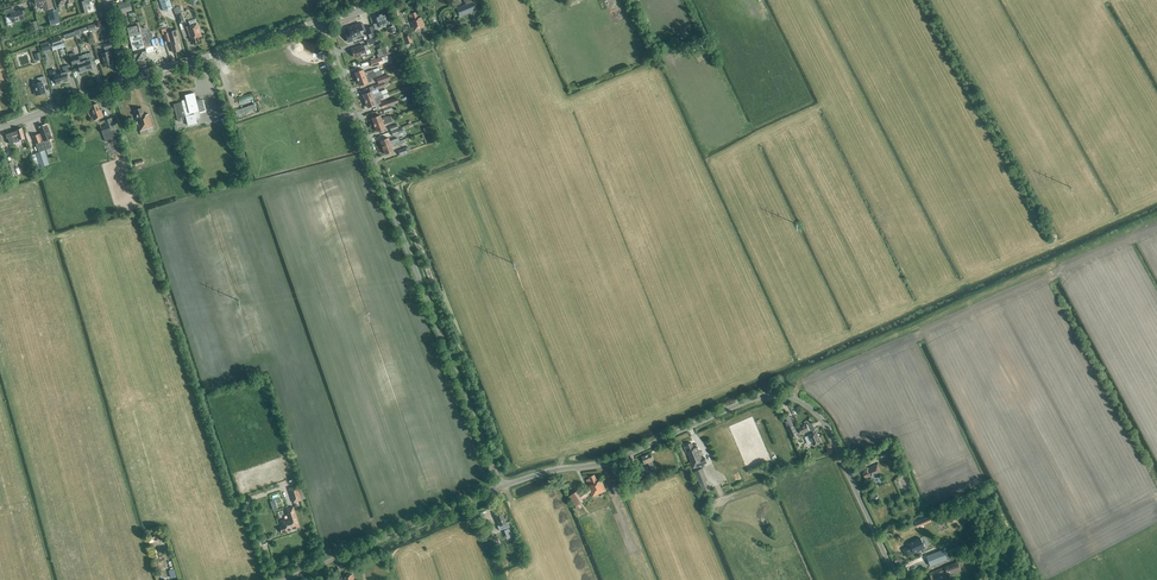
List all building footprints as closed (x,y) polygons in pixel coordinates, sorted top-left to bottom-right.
[(50,0),(35,0),(37,8),(42,7),(43,10),(52,8),(50,0)] [(85,3),(79,4),(82,13),(88,12),(85,4),(90,2),(90,0),(84,0),(85,3)] [(160,0),(159,0),(160,1),(163,11),(172,8),(170,0),(160,0)] [(471,0),(464,0),(465,3),(466,4),(456,8),(460,17),(476,10),(472,1),(471,2),(471,0)] [(130,4),(129,4),(128,2),(118,5),(120,12),(132,8),(132,6),(131,6),(130,4)] [(14,12),(12,8),(5,10),(7,17),(11,16),(13,22),(24,19),(21,10),(14,12)] [(60,23),(56,10),(49,12),(50,15),(48,16),(51,25),(60,23)] [(418,18),(415,12),(411,14),(409,15),(411,21),(410,21),(414,31),(423,28),(423,31),(427,30),(426,26),(425,27),(421,17),(418,18)] [(184,22),(181,13),(176,15),(180,24),(184,22)] [(375,29),(379,28),(378,27),(389,24),(389,23),(388,20),(386,13),(374,16),(377,24),(374,24),(375,29)] [(32,31),(39,29),(36,21),(30,23),(32,31)] [(361,23),(360,23),(347,28),(348,32),(345,33),(348,43),(362,38),(359,31),(363,30),(364,32),(365,32),(362,23),(361,23)] [(199,41),(198,37),(201,36),(197,24),(187,27),(191,40),(192,39),(193,43),(199,41)] [(139,29),(138,25),(127,28),(135,57),(136,57),(137,61),(147,58),(146,54),(147,54),(147,52),(152,51),(146,28),(139,29)] [(369,38),(376,36),(373,26),(366,28),(369,38)] [(88,30),(87,27),(74,31),(76,38),(78,37),(78,35),(80,33),(88,30)] [(168,33),(164,34),(166,42),(171,41),(171,42),(170,42),(173,53),(180,51),(177,41),(179,40),(177,30),(168,32),(168,33)] [(406,45),(413,42),(410,35),(404,37),(406,45)] [(369,45),(377,43),(375,37),(367,40),(369,45)] [(54,47),(63,44),(61,38),(52,41),(54,47)] [(49,42),(40,45),(43,52),(51,50),(49,42)] [(109,51),(108,48),(112,47),(110,43),(103,45),(105,52),(101,53),(105,66),(113,64),(109,51)] [(369,50),(367,45),(363,46),(363,45),(351,49),(354,57),(356,56),(357,58),(367,55),(365,51),(369,50)] [(83,60),(86,71),(93,69),(90,60),(93,59),(91,52),(85,54),(82,55),(83,60)] [(75,55),(75,53),(69,54),(73,66),(78,65),(80,73),(86,71),(83,60),(82,55),(78,56),(78,55),(75,55)] [(372,67),(383,63),(381,57),(370,61),(372,67)] [(60,73),(63,83),(69,81),(67,73),(70,72),(68,65),(62,67),(64,72),(60,73)] [(366,76),(375,73),(380,71),(379,68),(364,73),(363,69),(355,73),(357,79),(366,76)] [(63,83),(60,73),(56,74),(54,69),(48,71),(51,78),(54,77),(56,85),(63,83)] [(366,76),(357,79),(360,86),(372,81),(371,79),(377,77),(375,73),(366,76)] [(378,84),(390,80),(388,75),(376,79),(378,84)] [(34,85),(37,94),(45,92),(43,84),(47,83),(45,76),(37,78),(39,83),(34,85)] [(365,101),(382,95),(381,91),(377,93),(372,94),(371,92),(370,92),(363,95),(365,101)] [(196,102),(194,93),(183,96),(184,100),(181,101),(181,102),(173,104),(178,121),(183,120),(183,117),(185,116),(188,126),(197,123),(196,119),(200,118),(199,113),(205,112),(203,107),(205,107),(203,100),(196,102)] [(382,95),(365,101),(368,108),(381,103),(380,100),(384,98),(382,95)] [(383,108),(390,106),(398,103),(397,99),(381,105),(382,109),(383,109),(383,108)] [(99,110),(97,103),(90,106),(89,106),(94,121),(103,117),(101,109),(99,110)] [(235,111),(237,116),(257,109),(255,104),(235,111)] [(144,115),(142,108),(134,110),(137,118),(136,118),(141,135),(154,131),(153,127),(149,114),(144,115)] [(374,125),(391,119),(390,115),(381,118),(380,115),(372,118),(374,125)] [(107,126),(101,128),(106,142),(117,138),(114,129),(114,130),(110,118),(105,120),(107,126)] [(391,119),(374,125),(376,132),(385,128),(383,125),(392,121),(391,119)] [(422,129),(426,133),(432,128),(429,124),(422,129)] [(50,134),(47,125),(36,129),(38,135),(33,137),(39,153),(35,154),(40,167),(53,163),(51,160),(56,158),(47,135),(50,134)] [(19,140),(25,138),(22,128),(16,130),(6,133),(7,138),(8,138),(9,144),(15,143),(14,141),(19,139),(19,140)] [(398,138),(390,142),(388,138),(380,141),(382,148),(391,145),(399,141),(398,138)] [(391,145),(382,148),(385,154),(393,151),(392,148),(401,144),(405,143),(404,140),(399,141),(391,145)] [(400,156),(410,152),(408,147),(398,151),(400,156)] [(16,172),(12,161),(6,163),(9,174),(16,172)] [(788,429),(794,426),(789,415),(783,418),(788,429)] [(813,434),(816,432),(813,424),(808,423),(798,428),(801,434),(811,430),(813,434)] [(813,445),(820,442),(816,432),(813,434),(809,436),(813,445)] [(693,449),(691,443),(686,445),(687,446),(684,447),(686,452),(687,452),(693,468),(707,463),(704,457),(702,458),(697,447),(693,449)] [(655,468),(652,461),(654,460),(651,453),(642,457),(645,464),(648,463),(650,470),(655,468)] [(896,472),(904,468),(899,458),(892,462),(896,472)] [(882,474),(877,464),(868,468),(868,467),(863,469),(865,472),(863,473),(865,478),(871,475),(872,478),(882,474)] [(904,468),(896,472),(898,477),(908,472),(906,468),(904,468)] [(697,478),(703,476),(700,469),(694,471),(697,478)] [(635,483),(641,481),(637,472),(631,474),(635,483)] [(597,482),(594,475),(589,477),(589,478),(586,480),(589,485),(588,486),(589,487),(579,494),(576,491),(568,497),(576,507),(578,509),(582,507),(580,504),(584,501),(582,499),(591,492),(593,496),(606,491),(601,480),(597,482)] [(293,503),(301,500),(296,486),(289,488),(293,503)] [(871,494),(875,500),(879,497),(875,491),(871,494)] [(281,532),(299,527),(293,507),(286,509),(289,519),(280,521),(282,527),(280,528),(279,527),(281,533),(281,532)] [(499,530),(504,528),(505,530),(504,530),(507,539),(514,536),(511,527),(509,528),(509,527),(507,522),(506,523),(502,514),(495,516),(499,525),(497,526),(499,530)] [(485,531),(491,528),(489,523),(483,525),(480,527),(481,531),(485,530),(485,531)] [(903,549),(907,557),(914,554),(913,552),(924,547),(920,537),(909,542),(911,546),(903,549)] [(943,549),(926,556),(930,566),(947,559),(943,549)] [(961,571),(960,567),(963,565),(961,561),(944,567),(929,573),(931,579),(928,579),(932,579),(931,579),(939,577),(939,575),(946,572),(948,576),(961,571)]
